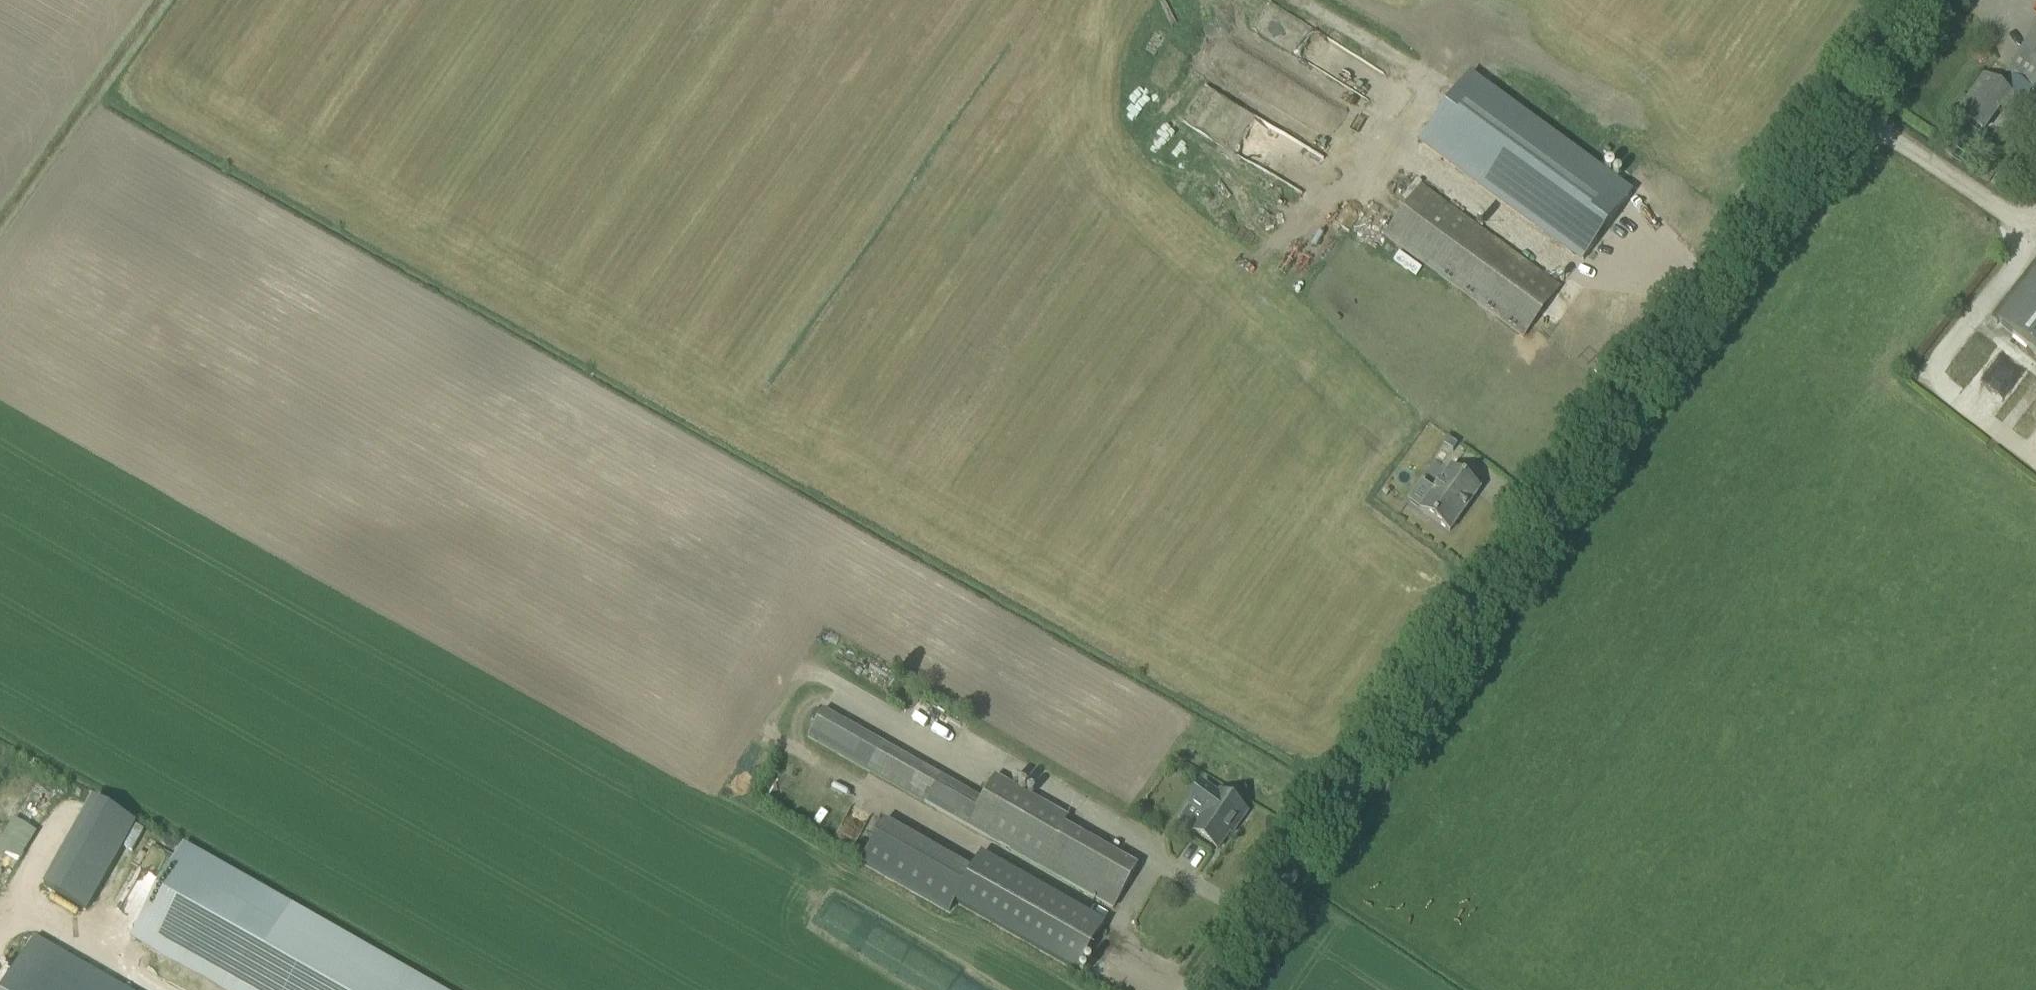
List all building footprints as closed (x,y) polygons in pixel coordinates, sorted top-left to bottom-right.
[(2006,71),(2013,76),(2002,90),(1984,77),(1959,113),(1983,131),(1999,108),(2011,116),(2031,88),(2035,92),(2035,30),(2006,71)] [(1469,75),(1421,139),(1581,258),(1628,194),(1469,75)] [(1421,189),(1385,239),(1522,337),(1559,287),(1421,189)] [(2035,353),(2035,271),(1996,321),(2035,353)] [(1448,438),(1443,444),(1453,451),(1457,444),(1448,438)] [(1451,468),(1420,510),(1450,531),(1480,489),(1451,468)] [(982,800),(882,742),(823,710),(808,736),(1113,909),(1136,867),(1065,825),(1069,817),(996,775),(982,800)] [(1192,832),(1217,849),(1234,826),(1236,827),(1247,812),(1220,793),(1218,796),(1203,784),(1188,804),(1204,815),(1192,832)] [(79,797),(35,889),(88,914),(131,822),(79,797)] [(1104,924),(981,855),(972,871),(884,821),(860,862),(949,912),(955,902),(1077,971),(1104,924)] [(410,972),(183,843),(129,937),(222,989),(442,989),(410,972)] [(34,937),(16,968),(2,960),(0,963),(0,989),(128,989),(34,937)]
